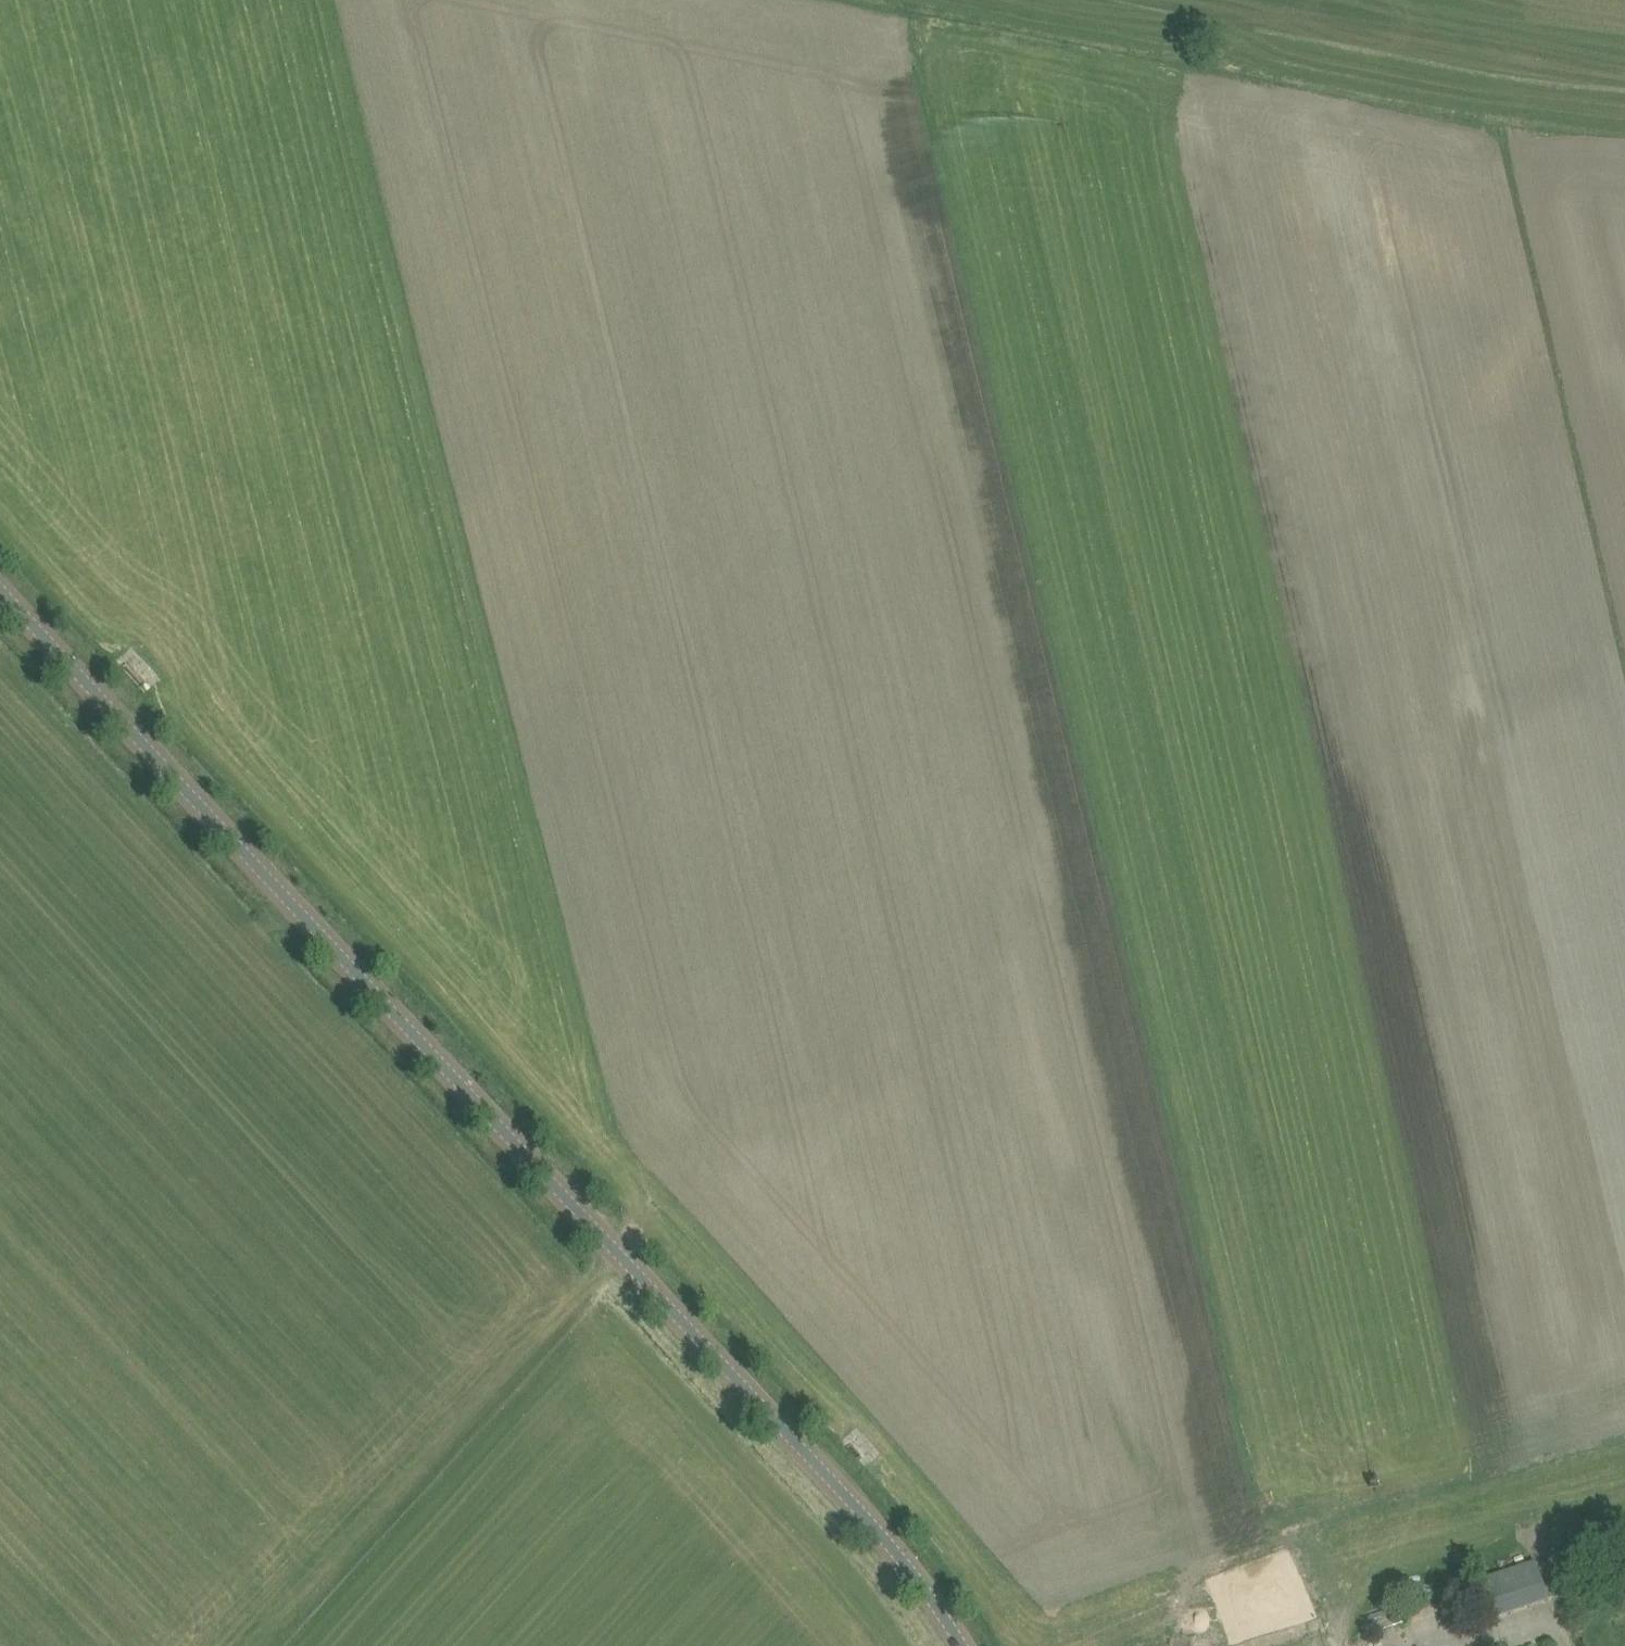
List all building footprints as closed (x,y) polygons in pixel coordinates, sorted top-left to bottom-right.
[(1230,1643),(1313,1615),(1293,1553),(1209,1580),(1230,1643)] [(1579,1553),(1562,1559),(1568,1579),(1585,1573),(1579,1553)] [(1542,1582),(1549,1603),(1566,1597),(1559,1576),(1542,1582)]
